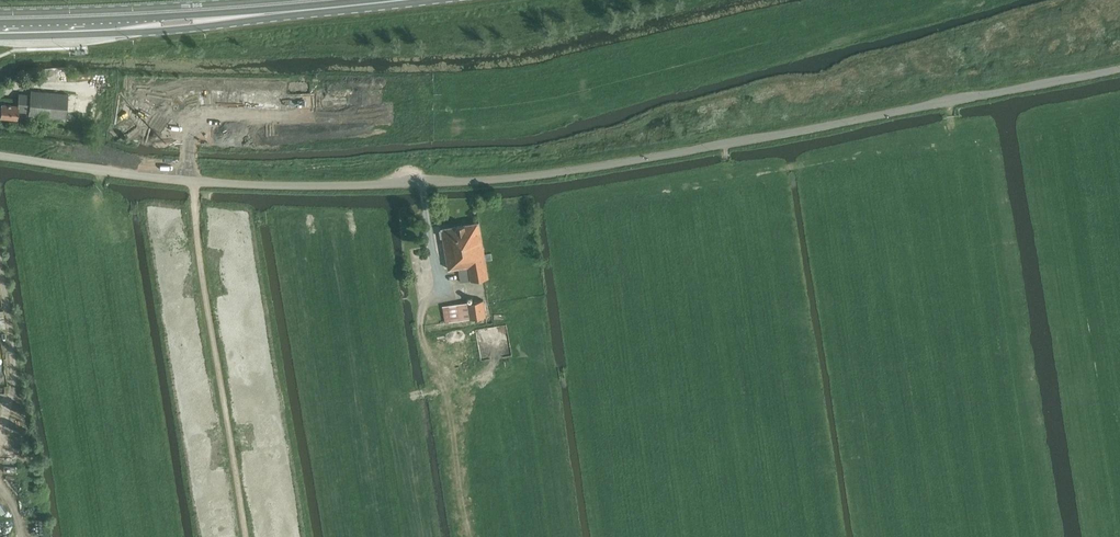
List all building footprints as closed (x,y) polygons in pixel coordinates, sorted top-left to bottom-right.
[(67,78),(67,70),(45,72),(45,80),(67,78)] [(76,94),(31,90),(30,95),(19,94),(17,105),(2,103),(0,116),(17,118),(18,111),(29,112),(28,118),(73,122),(76,94)] [(489,278),(479,222),(442,229),(442,230),(440,230),(441,238),(443,237),(449,269),(458,267),(459,268),(461,283),(489,278)] [(446,323),(470,319),(486,316),(483,300),(443,306),(446,323)]
